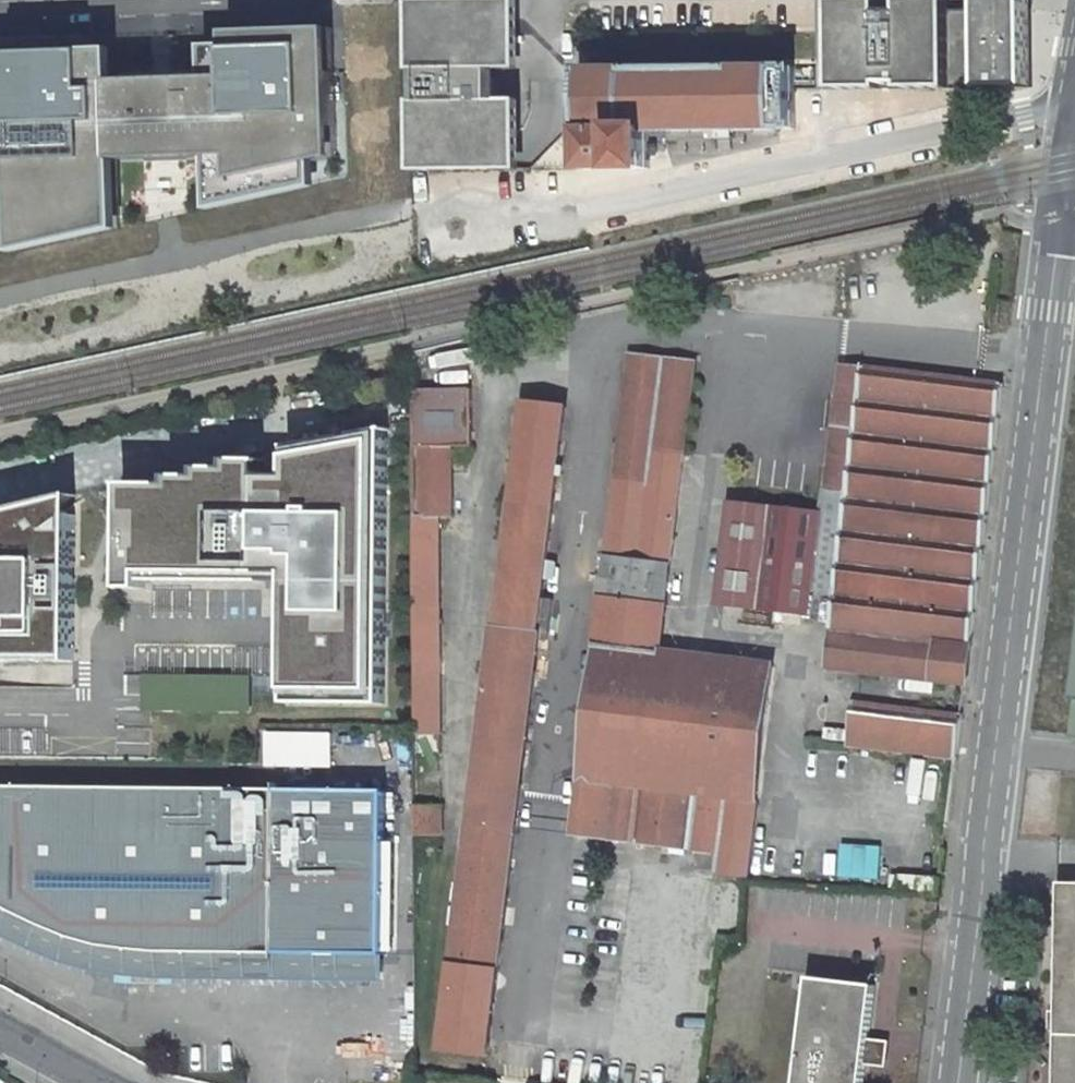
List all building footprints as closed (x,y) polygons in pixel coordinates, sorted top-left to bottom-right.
[(518,168),(517,102),(491,102),(490,69),(519,68),(518,0),(412,0),(414,169),(518,168)] [(834,1),(835,89),(985,88),(984,11),(958,11),(958,0),(904,0),(904,14),(885,15),(884,1),(834,1)] [(984,11),(985,88),(1029,87),(1029,31),(1028,0),(984,0),(984,11)] [(11,230),(13,252),(123,228),(119,158),(143,157),(187,156),(210,155),(210,211),(317,187),(315,162),(338,157),(332,30),(211,34),(212,47),(192,46),(193,74),(111,76),(108,49),(82,49),(82,36),(0,39),(0,233),(11,230)] [(649,130),(796,127),(795,66),(582,71),(584,169),(650,168),(649,130)] [(414,389),(473,389),(479,389),(478,337),(414,352),(414,389)] [(660,651),(696,362),(631,354),(595,646),(598,646),(575,835),(718,852),(716,872),(748,877),(774,665),(660,651)] [(826,666),(966,683),(1003,383),(839,363),(821,513),(730,502),(717,603),(809,615),(812,590),(835,593),(826,666)] [(473,389),(414,389),(418,734),(443,734),(442,625),(440,626),(440,516),(452,516),(451,446),(473,446),(473,389)] [(562,443),(567,406),(525,401),(497,625),(494,625),(442,1050),(490,1056),(541,639),(549,640),(554,600),(543,599),(557,487),(563,487),(568,444),(562,443)] [(286,704),(383,704),(386,428),(353,433),(353,443),(344,444),(344,435),(337,436),(329,437),(329,447),(320,449),(320,440),(288,447),(288,476),(262,477),(262,463),(265,463),(265,460),(230,460),(230,468),(201,468),(201,476),(172,476),(172,485),(123,485),(123,589),(143,590),(145,581),(288,584),(286,704)] [(47,663),(47,655),(74,655),(73,517),(69,521),(60,508),(74,497),(74,496),(0,513),(0,664),(47,663)] [(47,655),(47,663),(74,663),(74,655),(47,655)] [(850,745),(957,758),(962,717),(855,704),(850,745)] [(267,733),(267,767),(333,767),(333,733),(267,733)] [(159,954),(386,956),(388,793),(0,788),(0,909),(20,920),(40,929),(65,938),(102,947),(133,952),(133,958),(159,958),(159,954)] [(442,807),(416,807),(416,834),(442,834),(442,807)] [(1060,882),(1056,1082),(1074,1082),(1074,883),(1060,882)] [(925,917),(937,918),(939,903),(927,902),(925,917)] [(810,978),(797,1082),(863,1082),(865,1065),(869,1038),(875,986),(810,978)] [(890,1041),(869,1038),(865,1065),(887,1067),(890,1041)]
